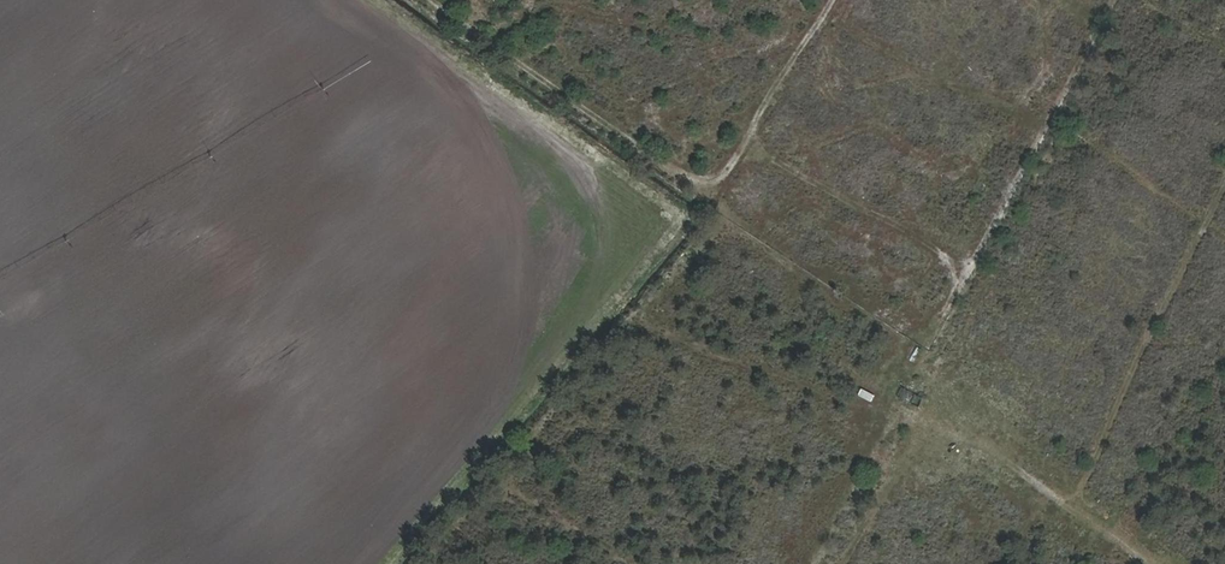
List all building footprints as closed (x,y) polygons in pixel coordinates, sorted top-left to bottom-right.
[(908,391),(904,401),(925,410),(929,400),(908,391)]
